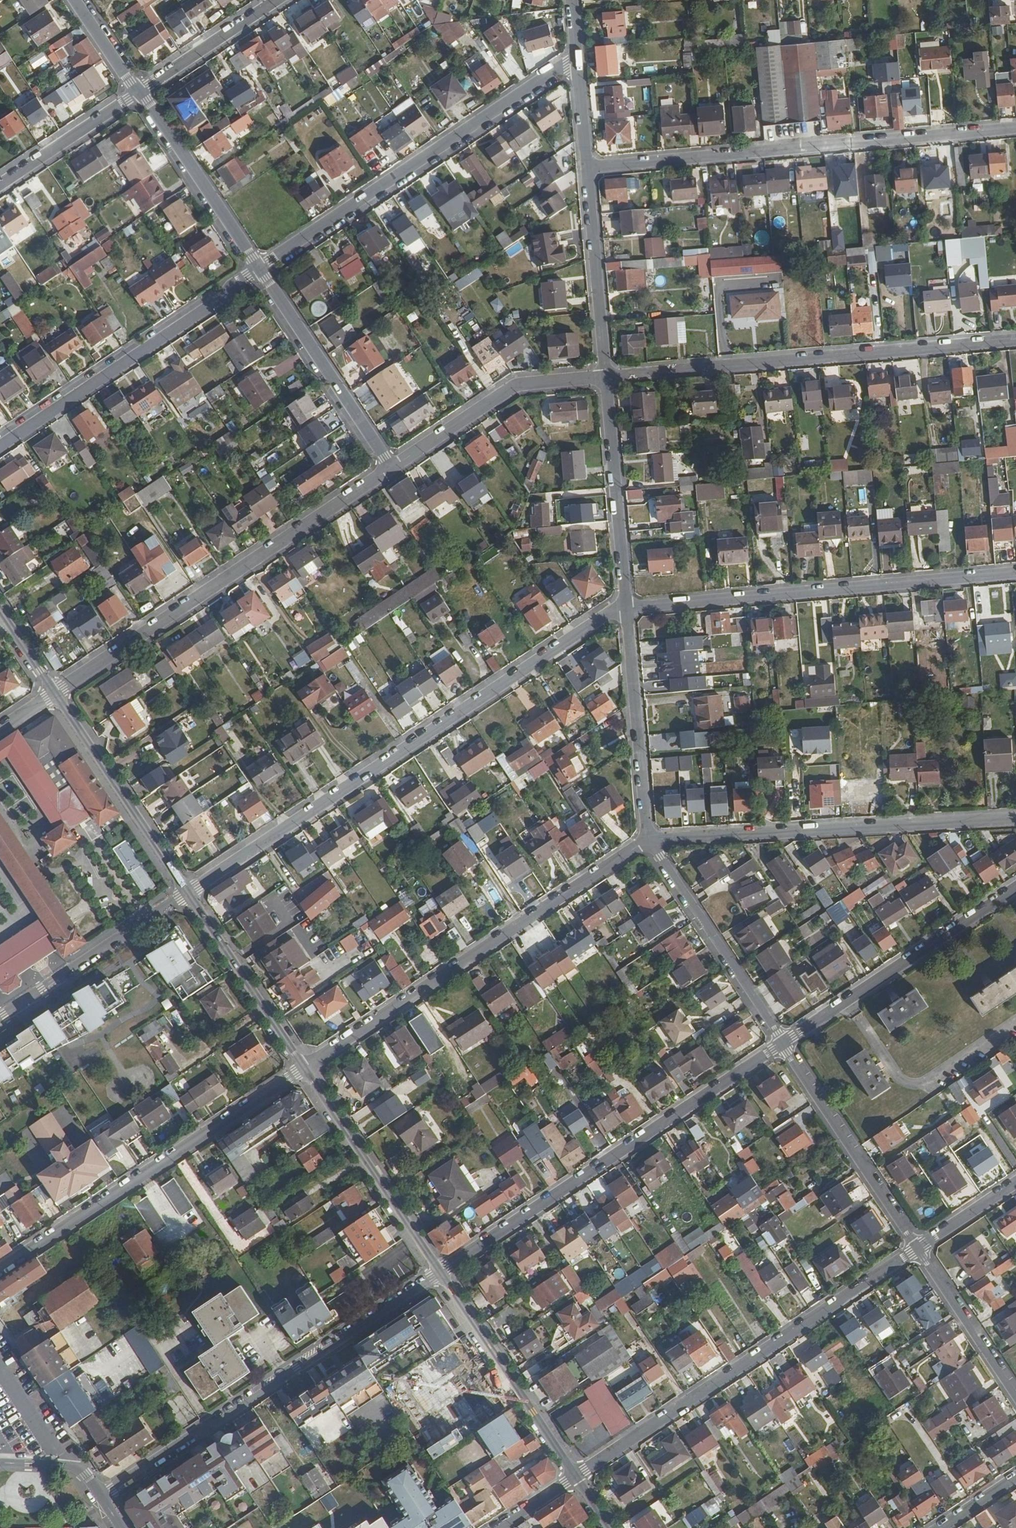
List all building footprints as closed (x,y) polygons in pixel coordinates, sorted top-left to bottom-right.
[(46,0),(20,0),(30,14),(48,3),(46,0)] [(167,0),(156,0),(149,5),(155,14),(159,12),(156,7),(167,0)] [(208,0),(189,0),(180,6),(181,8),(188,18),(210,4),(208,0)] [(329,0),(328,0),(314,9),(326,26),(340,16),(329,0)] [(363,0),(353,0),(354,0),(348,5),(361,23),(373,15),(371,12),(363,0)] [(381,0),(363,0),(371,12),(383,4),(382,2),(381,0)] [(1009,22),(1007,4),(989,6),(990,24),(1009,22)] [(155,14),(149,5),(138,12),(144,21),(155,14)] [(188,18),(181,8),(166,18),(179,38),(188,32),(185,28),(192,24),(188,18)] [(314,9),(314,8),(294,21),(309,42),(328,29),(326,26),(314,9)] [(422,8),(433,24),(438,12),(422,8)] [(438,10),(438,12),(433,24),(446,23),(450,23),(452,15),(438,10)] [(625,33),(622,10),(603,11),(604,23),(607,23),(608,35),(625,33)] [(56,31),(49,20),(50,19),(46,11),(25,25),(37,44),(56,31)] [(132,16),(128,11),(116,18),(120,24),(132,16)] [(800,31),(799,18),(789,19),(790,32),(800,31)] [(162,38),(168,34),(160,22),(133,40),(143,56),(164,42),(162,38)] [(450,23),(446,23),(457,39),(466,33),(458,22),(450,23)] [(457,39),(446,23),(433,24),(447,45),(448,45),(457,39)] [(514,42),(501,23),(487,33),(499,52),(514,42)] [(447,45),(433,24),(429,27),(442,48),(447,45)] [(304,47),(296,34),(291,38),(286,30),(283,31),(279,25),(270,31),(288,58),(304,47)] [(555,44),(550,25),(524,32),(528,51),(555,44)] [(83,33),(79,26),(70,32),(74,38),(83,33)] [(1001,35),(1001,27),(991,26),(991,34),(1001,35)] [(781,43),(780,28),(769,29),(770,44),(781,43)] [(399,45),(419,34),(416,29),(396,40),(399,45)] [(905,44),(904,32),(896,32),(897,44),(905,44)] [(73,45),(66,35),(52,44),(56,50),(53,52),(59,61),(67,56),(66,54),(75,49),(74,46),(86,38),(85,37),(73,45)] [(271,54),(263,42),(258,35),(253,39),(251,37),(248,38),(247,37),(239,43),(243,49),(237,54),(244,65),(250,60),(247,55),(253,51),(255,53),(257,52),(263,60),(271,54)] [(406,49),(419,41),(416,36),(404,44),(406,49)] [(725,46),(724,37),(709,39),(709,37),(696,38),(697,48),(725,46)] [(843,44),(843,37),(814,40),(814,42),(756,46),(763,124),(821,119),(820,104),(821,104),(820,89),(818,89),(816,68),(845,66),(843,44)] [(77,72),(99,57),(86,38),(74,46),(75,49),(66,54),(67,56),(59,61),(66,71),(74,66),(77,72)] [(270,71),(286,60),(272,39),(268,42),(267,39),(263,42),(271,54),(263,60),(270,71)] [(618,72),(615,42),(595,44),(598,74),(618,72)] [(953,64),(951,42),(947,42),(947,45),(921,47),(922,66),(953,64)] [(996,81),(995,68),(986,69),(984,50),(964,52),(966,80),(978,79),(979,90),(987,89),(989,100),(998,100),(996,81)] [(5,51),(0,55),(0,67),(11,60),(5,51)] [(34,69),(47,60),(41,51),(28,61),(34,69)] [(683,53),(683,67),(691,66),(691,53),(683,53)] [(244,65),(237,54),(230,58),(238,71),(245,66),(244,65)] [(389,65),(384,57),(365,70),(370,77),(389,65)] [(901,86),(898,60),(874,62),(875,79),(890,78),(892,93),(865,95),(867,115),(887,113),(887,112),(894,111),(895,127),(905,126),(903,114),(901,86)] [(500,81),(487,63),(473,73),(485,92),(500,81)] [(341,84),(357,74),(351,65),(335,75),(341,84)] [(85,99),(104,86),(97,75),(95,77),(89,68),(56,90),(64,104),(81,92),(85,99)] [(222,86),(210,69),(186,86),(201,108),(225,91),(222,86)] [(466,93),(452,73),(432,86),(446,107),(466,93)] [(725,91),(724,74),(716,75),(717,91),(725,91)] [(255,92),(246,80),(228,92),(236,105),(255,92)] [(1015,102),(1013,83),(1011,83),(1011,80),(996,81),(998,100),(998,104),(1015,102)] [(338,99),(346,91),(340,85),(332,93),(338,99)] [(623,110),(621,85),(604,86),(607,112),(604,112),(605,119),(629,116),(629,110),(623,110)] [(919,85),(901,86),(903,114),(922,112),(919,85)] [(201,108),(186,86),(169,97),(189,126),(205,114),(201,108)] [(334,91),(330,86),(321,92),(324,97),(334,91)] [(837,99),(836,88),(820,89),(821,104),(827,103),(829,127),(840,127),(840,122),(850,121),(848,98),(837,99)] [(252,109),(267,98),(263,93),(248,104),(252,109)] [(542,131),(562,117),(551,101),(531,115),(542,131)] [(755,130),(753,103),(733,105),(736,131),(755,130)] [(429,124),(415,104),(397,117),(398,118),(412,139),(424,130),(422,129),(429,124)] [(724,130),(721,104),(697,106),(697,115),(699,132),(724,130)] [(33,135),(58,119),(50,107),(41,112),(39,109),(23,120),(33,135)] [(699,132),(697,115),(689,116),(689,119),(680,120),(678,107),(660,108),(662,135),(671,135),(671,132),(691,131),(691,132),(699,132)] [(12,112),(0,119),(0,126),(7,138),(22,128),(12,112)] [(247,125),(241,116),(230,123),(237,132),(247,125)] [(218,120),(220,128),(229,125),(226,117),(218,120)] [(412,139),(398,118),(380,131),(386,140),(395,153),(413,141),(412,139)] [(370,127),(366,121),(355,129),(359,134),(350,140),(362,157),(386,140),(380,131),(375,123),(370,127)] [(512,148),(532,134),(523,121),(503,135),(508,143),(512,148)] [(630,141),(629,121),(606,122),(608,143),(630,141)] [(139,145),(136,142),(138,141),(128,126),(111,137),(121,152),(114,157),(104,142),(97,147),(109,165),(139,145)] [(232,146),(221,129),(204,140),(216,157),(232,146)] [(508,155),(502,147),(508,143),(503,135),(496,139),(498,142),(486,151),(495,164),(508,155)] [(958,180),(955,148),(955,142),(946,143),(948,157),(938,158),(939,166),(934,167),(935,174),(940,174),(941,182),(958,180)] [(353,163),(341,145),(320,159),(332,177),(353,163)] [(83,182),(109,165),(97,147),(96,146),(76,159),(78,162),(72,166),(83,182)] [(966,180),(963,147),(955,148),(958,180),(966,180)] [(517,152),(521,159),(529,156),(525,148),(517,152)] [(500,191),(490,175),(488,176),(470,149),(462,155),(492,197),(500,191)] [(307,161),(299,150),(291,155),(299,167),(307,161)] [(1005,164),(1008,164),(1007,153),(989,154),(991,174),(1006,173),(1005,164)] [(154,172),(150,167),(148,168),(138,154),(118,167),(131,188),(152,174),(154,172)] [(991,174),(989,154),(970,156),(972,177),(991,176),(991,174)] [(562,176),(554,164),(556,162),(552,156),(532,170),(545,189),(554,182),(562,176)] [(244,176),(232,158),(217,169),(231,191),(242,183),(239,179),(244,176)] [(828,189),(826,169),(804,170),(804,166),(796,166),(798,191),(828,189)] [(789,190),(787,168),(766,170),(766,175),(768,192),(789,190)] [(920,190),(918,171),(896,173),(898,192),(920,190)] [(859,195),(857,172),(850,172),(850,178),(841,178),(842,196),(859,195)] [(165,200),(160,193),(155,186),(158,184),(152,174),(131,188),(127,191),(143,214),(159,203),(165,200)] [(316,202),(330,192),(319,175),(300,188),(300,189),(294,194),(303,209),(310,205),(309,203),(315,199),(316,202)] [(530,175),(521,179),(525,187),(534,182),(530,175)] [(768,192),(766,175),(737,177),(737,180),(739,196),(768,193),(768,192)] [(887,206),(884,175),(866,176),(869,207),(887,206)] [(633,187),(633,177),(606,179),(607,199),(622,198),(623,203),(628,203),(627,188),(633,187)] [(698,197),(697,177),(672,179),(674,199),(698,197)] [(739,196),(737,180),(729,180),(729,177),(710,179),(713,207),(732,205),(732,213),(740,212),(739,196)] [(479,214),(457,180),(449,186),(446,183),(438,189),(440,192),(432,198),(448,220),(463,209),(471,220),(479,214)] [(566,207),(557,195),(561,192),(554,182),(545,189),(535,195),(542,205),(539,207),(548,220),(566,207)] [(42,204),(33,191),(23,197),(32,211),(42,204)] [(196,223),(180,199),(178,200),(174,193),(165,200),(159,203),(180,234),(196,223)] [(84,220),(72,203),(58,212),(60,215),(53,221),(65,239),(77,230),(74,226),(84,220)] [(706,215),(705,203),(697,203),(698,215),(706,215)] [(399,235),(426,217),(418,204),(411,208),(409,204),(388,219),(399,235)] [(28,225),(15,206),(0,217),(0,226),(8,238),(28,225)] [(645,234),(642,209),(621,211),(624,236),(645,234)] [(699,230),(707,228),(705,217),(696,219),(699,230)] [(121,230),(126,238),(135,232),(131,225),(121,230)] [(444,233),(438,225),(433,229),(439,237),(444,233)] [(996,235),(995,225),(962,228),(962,238),(985,236),(996,235)] [(389,244),(377,226),(359,238),(372,256),(389,244)] [(106,228),(94,235),(100,243),(111,236),(106,228)] [(844,244),(842,230),(831,231),(832,245),(844,244)] [(564,261),(560,241),(556,242),(555,232),(531,237),(536,266),(564,261)] [(199,258),(215,247),(208,237),(207,238),(203,233),(182,247),(196,266),(201,262),(199,258)] [(512,244),(504,233),(496,239),(504,250),(512,244)] [(878,245),(877,235),(872,235),(872,233),(863,234),(864,247),(876,245),(878,245)] [(659,254),(658,235),(645,236),(647,255),(659,254)] [(989,287),(985,236),(962,238),(958,238),(960,259),(980,257),(983,287),(989,287)] [(105,251),(114,248),(111,239),(102,243),(105,251)] [(936,242),(938,252),(945,251),(942,241),(936,242)] [(365,265),(352,244),(344,250),(346,253),(332,263),(338,272),(341,270),(348,280),(362,270),(361,268),(365,265)] [(892,258),(890,244),(878,245),(876,245),(877,260),(892,258)] [(88,276),(95,271),(92,266),(108,256),(101,246),(81,259),(70,267),(85,290),(94,285),(88,276)] [(326,261),(316,247),(307,253),(316,268),(326,261)] [(70,267),(81,259),(78,254),(72,257),(70,253),(63,257),(70,267)] [(629,260),(628,253),(615,254),(615,261),(629,260)] [(637,272),(646,271),(646,269),(700,264),(698,254),(629,260),(615,261),(605,262),(605,269),(616,269),(619,291),(634,290),(633,283),(637,283),(637,272)] [(782,270),(781,254),(746,257),(748,273),(782,270)] [(847,264),(846,254),(828,256),(829,265),(847,264)] [(183,275),(171,257),(149,271),(151,274),(163,291),(170,286),(169,285),(183,275)] [(748,273),(746,257),(710,260),(712,276),(748,273)] [(109,275),(116,270),(108,258),(101,262),(109,275)] [(912,284),(910,264),(885,266),(887,286),(912,284)] [(42,285),(58,274),(52,265),(36,276),(42,285)] [(331,291),(317,269),(297,282),(312,304),(331,291)] [(478,269),(452,282),(456,290),(482,277),(478,269)] [(15,303),(24,297),(9,272),(0,278),(0,279),(15,303)] [(163,291),(151,274),(129,288),(141,306),(154,297),(156,299),(164,294),(163,291)] [(978,308),(976,282),(963,283),(963,280),(959,280),(962,306),(971,305),(971,309),(978,308)] [(567,309),(565,282),(543,283),(544,311),(567,309)] [(998,286),(998,289),(991,290),(992,311),(1000,311),(1000,308),(1015,307),(1015,285),(998,286)] [(952,309),(950,289),(923,292),(926,311),(952,309)] [(779,318),(777,293),(750,295),(751,315),(757,315),(757,320),(779,318)] [(751,315),(750,295),(731,296),(733,316),(751,315)] [(494,313),(503,309),(499,298),(490,302),(494,313)] [(309,307),(317,317),(328,309),(320,299),(309,307)] [(266,318),(255,302),(239,313),(250,329),(266,318)] [(0,313),(0,323),(11,317),(6,309),(0,313)] [(36,330),(21,309),(12,315),(26,337),(36,330)] [(410,323),(418,319),(414,312),(406,316),(410,323)] [(122,327),(112,313),(104,318),(114,333),(122,327)] [(872,332),(871,313),(852,314),(854,334),(872,332)] [(854,334),(852,314),(830,315),(832,336),(854,334)] [(335,346),(355,334),(350,325),(343,330),(334,316),(321,325),(335,346)] [(242,334),(230,317),(223,322),(234,339),(242,334)] [(522,350),(516,341),(524,336),(511,317),(503,323),(510,332),(492,344),(496,349),(504,361),(505,362),(522,350)] [(679,342),(677,322),(686,321),(686,317),(656,319),(657,331),(660,331),(661,344),(679,342)] [(105,340),(113,335),(102,318),(84,330),(94,346),(104,339),(105,340)] [(224,346),(232,341),(220,324),(186,348),(194,359),(202,353),(206,358),(224,346)] [(67,354),(83,343),(72,327),(45,345),(58,364),(69,357),(67,354)] [(254,353),(247,342),(248,341),(243,334),(242,334),(234,339),(232,341),(224,346),(240,372),(264,356),(259,349),(254,353)] [(636,344),(646,343),(645,334),(620,336),(622,354),(637,353),(636,344)] [(580,357),(577,335),(550,338),(551,359),(580,357)] [(385,364),(367,337),(348,350),(355,359),(358,357),(369,374),(385,364)] [(55,369),(40,347),(21,359),(35,379),(46,371),(48,374),(55,369)] [(504,361),(496,349),(480,359),(488,373),(504,361)] [(477,374),(465,356),(445,369),(458,388),(477,374)] [(201,389),(180,357),(170,364),(175,370),(159,381),(176,406),(201,389)] [(412,394),(393,364),(368,381),(373,389),(375,387),(390,409),(412,394)] [(10,367),(0,374),(0,396),(3,401),(24,387),(10,367)] [(972,394),(969,368),(952,369),(954,396),(972,394)] [(274,396),(258,372),(240,385),(256,408),(274,396)] [(894,376),(894,374),(888,374),(887,372),(867,373),(869,397),(890,395),(890,405),(897,405),(896,398),(894,376)] [(1008,398),(1005,373),(996,374),(996,378),(978,380),(980,402),(1008,398)] [(916,397),(914,374),(894,376),(896,398),(916,397)] [(952,401),(949,375),(941,376),(942,381),(929,383),(930,402),(952,401)] [(137,417),(162,400),(150,382),(125,398),(131,408),(137,417)] [(821,399),(820,382),(802,383),(804,401),(821,399)] [(225,395),(219,386),(205,395),(211,404),(225,395)] [(856,406),(855,386),(828,388),(830,408),(856,406)] [(792,409),(790,387),(774,388),(774,390),(764,391),(766,411),(792,409)] [(718,411),(716,390),(694,393),(695,413),(718,411)] [(654,417),(653,392),(631,394),(633,419),(654,417)] [(125,398),(121,393),(105,403),(116,418),(119,416),(131,408),(125,398)] [(436,410),(424,393),(397,411),(402,419),(392,426),(399,435),(408,428),(409,429),(436,410)] [(309,416),(318,410),(308,395),(286,409),(298,426),(310,417),(309,416)] [(589,419),(587,402),(550,406),(551,422),(589,419)] [(188,413),(191,418),(208,408),(206,403),(188,413)] [(226,414),(221,406),(215,410),(220,417),(226,414)] [(125,425),(137,417),(131,408),(119,416),(125,425)] [(104,429),(97,418),(95,420),(88,411),(75,420),(83,433),(78,437),(80,440),(86,437),(88,441),(104,429)] [(533,427),(522,411),(505,423),(515,438),(533,427)] [(1004,427),(1015,426),(1015,418),(1015,413),(1002,414),(1004,427)] [(309,446),(333,431),(328,423),(324,426),(318,418),(299,431),(309,446)] [(659,452),(657,425),(638,427),(641,453),(659,452)] [(549,443),(539,427),(535,430),(548,447),(549,443)] [(763,458),(760,432),(756,432),(755,428),(739,429),(743,460),(763,458)] [(501,441),(494,430),(487,435),(495,446),(501,441)] [(221,457),(238,445),(230,432),(212,444),(221,457)] [(66,451),(54,433),(33,447),(45,466),(66,451)] [(496,455),(483,437),(477,441),(474,438),(470,441),(472,444),(466,448),(478,467),(496,455)] [(980,453),(979,439),(961,440),(963,455),(980,453)] [(91,455),(80,440),(74,445),(83,460),(91,455)] [(1005,441),(1006,456),(1015,455),(1015,440),(1005,441)] [(951,460),(950,452),(941,452),(940,447),(928,448),(929,462),(951,460)] [(256,451),(249,455),(257,469),(264,465),(256,451)] [(528,495),(545,454),(539,452),(534,462),(532,461),(521,485),(528,495)] [(585,479),(583,460),(580,452),(561,454),(564,481),(585,479)] [(303,494),(343,467),(333,453),(293,479),(303,494)] [(674,481),(672,454),(654,455),(656,482),(674,481)] [(23,458),(18,462),(9,468),(7,465),(0,470),(0,480),(7,491),(34,473),(23,458)] [(846,471),(845,460),(827,461),(828,473),(846,471)] [(960,472),(959,461),(934,463),(935,474),(960,472)] [(745,481),(764,479),(765,487),(776,486),(776,495),(784,494),(782,462),(763,463),(763,468),(745,469),(745,481)] [(185,476),(195,469),(191,463),(181,471),(185,476)] [(874,482),(873,469),(865,469),(865,472),(850,473),(850,479),(865,478),(866,482),(874,482)] [(493,500),(475,473),(456,486),(473,513),(493,500)] [(55,492),(43,474),(36,479),(47,496),(55,492)] [(261,480),(272,490),(277,484),(267,474),(261,480)] [(456,499),(441,476),(434,481),(436,483),(427,489),(424,484),(416,490),(421,497),(430,511),(446,499),(449,504),(456,499)] [(700,484),(699,476),(680,478),(681,486),(697,485),(700,484)] [(144,510),(173,491),(164,477),(135,497),(144,510)] [(416,490),(407,478),(389,490),(395,498),(400,494),(408,506),(421,497),(416,490)] [(726,498),(725,482),(700,484),(697,485),(697,490),(698,501),(726,498)] [(270,509),(278,503),(265,484),(243,498),(249,505),(255,515),(267,507),(270,509)] [(136,495),(131,488),(118,497),(123,504),(136,495)] [(643,499),(642,490),(626,491),(627,500),(643,499)] [(576,500),(574,491),(552,493),(553,502),(576,500)] [(696,532),(694,512),(683,513),(682,497),(658,498),(659,521),(669,520),(669,523),(665,523),(666,535),(687,533),(688,538),(701,537),(701,532),(696,532)] [(1010,510),(1009,498),(990,499),(991,511),(996,511),(997,509),(1001,509),(1002,510),(1010,510)] [(783,530),(781,502),(756,504),(759,531),(783,530)] [(255,515),(249,505),(239,512),(233,504),(223,511),(238,533),(258,519),(255,515)] [(547,525),(546,504),(534,506),(535,517),(528,518),(529,527),(547,525)] [(361,520),(353,508),(344,514),(352,526),(361,520)] [(844,537),(842,511),(819,513),(821,533),(821,539),(844,537)] [(937,530),(935,511),(906,513),(908,535),(918,534),(918,531),(937,530)] [(406,537),(390,513),(367,529),(376,544),(382,553),(406,537)] [(872,535),(870,516),(848,518),(850,537),(872,535)] [(903,542),(901,519),(877,520),(879,544),(903,542)] [(1012,540),(1011,519),(992,520),(994,541),(1012,540)] [(236,538),(224,521),(207,532),(218,549),(236,538)] [(24,547),(10,527),(3,531),(0,533),(0,550),(6,559),(24,547)] [(561,534),(561,527),(546,528),(547,536),(561,534)] [(988,549),(986,527),(965,528),(967,551),(988,549)] [(595,552),(593,530),(571,532),(573,555),(595,552)] [(950,550),(948,530),(937,531),(939,551),(950,550)] [(821,539),(821,533),(798,534),(799,553),(813,553),(813,555),(823,554),(821,539)] [(103,564),(84,535),(78,538),(97,568),(103,564)] [(189,567),(208,554),(198,538),(179,551),(189,567)] [(530,550),(528,538),(521,539),(523,551),(530,550)] [(750,562),(748,539),(720,541),(722,564),(750,562)] [(391,570),(384,559),(386,558),(382,553),(376,544),(353,559),(363,573),(370,568),(377,580),(391,570)] [(31,558),(24,547),(6,559),(0,563),(0,567),(3,572),(5,571),(14,586),(32,574),(24,563),(31,558)] [(88,568),(74,547),(52,562),(66,583),(88,568)] [(322,563),(316,554),(314,556),(308,547),(290,560),(302,577),(322,563)] [(675,570),(673,550),(650,551),(652,572),(675,570)] [(153,585),(174,571),(165,558),(145,572),(151,583),(153,585)] [(132,596),(151,583),(145,572),(138,563),(119,576),(132,596)] [(117,585),(103,564),(97,568),(88,574),(96,587),(104,581),(110,590),(117,585)] [(307,594),(290,568),(281,574),(284,577),(270,586),(281,602),(294,593),(298,599),(307,594)] [(604,588),(591,569),(574,581),(586,600),(604,588)] [(412,599),(442,579),(435,570),(406,589),(412,599)] [(543,591),(558,609),(574,596),(560,578),(543,591)] [(550,623),(541,610),(550,605),(538,588),(530,593),(534,600),(521,610),(535,632),(550,623)] [(412,599),(406,589),(399,594),(405,604),(412,599)] [(270,616),(253,590),(237,602),(238,603),(249,621),(254,627),(270,616)] [(57,622),(63,619),(55,606),(66,599),(62,592),(44,602),(57,622)] [(127,613),(116,596),(99,607),(111,624),(127,613)] [(450,611),(440,596),(423,608),(433,623),(450,611)] [(969,621),(967,601),(945,602),(946,622),(969,621)] [(946,622),(945,602),(923,604),(924,617),(936,616),(936,623),(946,622)] [(249,621),(238,603),(220,615),(231,633),(249,621)] [(56,624),(43,604),(27,615),(40,635),(56,624)] [(105,627),(91,605),(87,606),(102,629),(105,627)] [(102,629),(87,606),(72,617),(73,618),(67,622),(79,640),(85,636),(87,639),(102,629)] [(915,631),(913,612),(886,615),(888,633),(915,631)] [(748,633),(747,619),(728,620),(727,613),(713,614),(713,615),(715,636),(748,633)] [(371,626),(364,615),(359,619),(366,630),(371,626)] [(888,633),(886,615),(860,617),(860,624),(861,639),(888,637),(888,633)] [(833,626),(833,617),(823,617),(825,643),(834,642),(833,626)] [(796,639),(795,619),(773,620),(775,640),(796,639)] [(199,654),(224,638),(212,620),(187,636),(199,654)] [(775,640),(773,620),(753,622),(755,645),(775,644),(775,640)] [(861,639),(860,624),(833,626),(834,642),(835,648),(862,646),(861,639)] [(1012,649),(1010,624),(978,627),(980,648),(987,647),(988,652),(1012,649)] [(409,626),(402,629),(409,643),(416,640),(409,626)] [(505,638),(496,626),(479,637),(488,649),(505,638)] [(474,644),(466,632),(460,637),(467,648),(474,644)] [(316,661),(336,648),(327,633),(319,638),(320,641),(309,650),(316,661)] [(704,650),(703,637),(667,640),(668,646),(663,646),(663,653),(698,651),(704,650)] [(200,657),(188,639),(181,644),(179,641),(161,653),(171,667),(174,671),(179,667),(182,670),(200,657)] [(335,657),(345,651),(342,646),(332,652),(335,657)] [(49,647),(43,650),(54,668),(60,664),(49,647)] [(609,673),(602,662),(608,658),(601,648),(581,662),(591,678),(582,685),(576,676),(569,681),(578,694),(599,680),(609,673)] [(699,664),(698,651),(663,653),(658,654),(659,662),(664,662),(664,667),(665,667),(699,664)] [(310,661),(304,652),(289,662),(295,670),(300,667),(301,668),(310,661)] [(463,675),(451,656),(433,668),(447,689),(454,684),(452,682),(463,675)] [(501,671),(493,659),(487,664),(495,675),(501,671)] [(835,694),(834,674),(831,675),(830,660),(817,660),(818,675),(808,676),(810,696),(835,694)] [(364,680),(352,662),(346,666),(357,684),(364,680)] [(700,678),(699,664),(665,667),(665,673),(660,673),(661,681),(666,680),(700,678)] [(164,680),(175,673),(174,671),(171,667),(160,674),(164,680)] [(375,678),(382,674),(378,667),(371,671),(375,678)] [(440,688),(426,668),(411,678),(425,698),(440,688)] [(10,670),(0,676),(0,688),(4,695),(20,685),(10,670)] [(141,688),(138,683),(139,682),(134,675),(133,676),(129,670),(101,689),(113,707),(141,688)] [(742,673),(742,686),(750,685),(750,672),(742,673)] [(603,686),(613,679),(609,673),(599,680),(603,686)] [(1002,685),(1010,684),(1008,675),(1001,676),(1002,685)] [(335,691),(326,677),(299,695),(308,709),(335,691)] [(411,678),(411,677),(396,687),(401,694),(411,709),(418,705),(420,707),(422,706),(420,703),(426,699),(425,698),(411,678)] [(707,691),(706,677),(700,678),(666,680),(666,688),(671,688),(672,694),(707,691)] [(256,694),(246,678),(238,683),(243,690),(232,698),(238,706),(256,694)] [(338,693),(346,688),(341,680),(333,685),(338,693)] [(376,709),(365,691),(344,705),(356,722),(376,709)] [(411,709),(401,694),(386,704),(398,721),(413,712),(411,709)] [(605,715),(614,708),(605,694),(588,706),(598,722),(606,717),(605,715)] [(749,695),(734,696),(734,712),(750,711),(749,695)] [(155,720),(140,696),(113,714),(128,738),(155,720)] [(722,729),(719,698),(694,700),(697,731),(722,729)] [(804,709),(804,698),(796,699),(797,709),(804,709)] [(566,726),(583,714),(577,705),(573,707),(568,700),(555,709),(566,726)] [(216,726),(223,721),(217,712),(210,716),(216,726)] [(538,744),(561,729),(551,713),(535,723),(536,725),(529,730),(538,744)] [(0,744),(0,761),(6,757),(53,827),(40,838),(52,856),(77,841),(70,830),(91,816),(98,826),(119,814),(53,716),(45,714),(0,744)] [(293,764),(323,744),(310,723),(279,744),(293,764)] [(189,754),(184,748),(190,743),(176,724),(155,738),(173,765),(189,754)] [(221,741),(229,737),(222,725),(214,729),(221,741)] [(831,752),(829,727),(802,729),(803,754),(831,752)] [(709,748),(708,732),(694,733),(694,731),(666,734),(667,742),(680,741),(681,750),(709,748)] [(467,775),(495,757),(483,739),(474,746),(476,748),(464,757),(462,754),(456,758),(457,761),(467,775)] [(579,780),(573,770),(577,767),(573,762),(569,764),(565,758),(582,747),(577,740),(554,755),(543,762),(564,794),(569,791),(567,788),(579,780)] [(1014,771),(1012,740),(985,741),(987,773),(1014,771)] [(941,783),(939,761),(926,761),(925,742),(916,743),(917,757),(919,781),(924,781),(924,784),(941,783)] [(519,778),(543,762),(539,756),(531,745),(508,760),(504,754),(496,760),(512,783),(514,782),(519,778)] [(456,758),(449,748),(441,754),(450,767),(457,761),(456,758)] [(543,762),(554,755),(550,749),(539,756),(543,762)] [(785,787),(783,757),(768,758),(768,751),(758,751),(760,781),(776,780),(777,787),(785,787)] [(710,753),(700,753),(700,768),(711,767),(710,753)] [(261,789),(283,773),(271,755),(248,771),(261,789)] [(664,756),(665,771),(692,770),(691,755),(664,756)] [(919,781),(917,757),(890,759),(891,782),(907,781),(907,783),(919,783),(919,781)] [(750,774),(748,758),(740,759),(741,775),(750,774)] [(886,798),(883,764),(879,765),(879,781),(873,781),(873,785),(848,786),(848,791),(844,792),(844,796),(870,795),(870,801),(878,800),(878,798),(886,798)] [(170,782),(160,767),(142,780),(152,794),(161,787),(170,782)] [(203,813),(178,776),(170,782),(161,787),(169,799),(168,800),(185,826),(199,816),(203,813)] [(429,795),(417,777),(396,791),(408,809),(429,795)] [(526,788),(519,778),(514,782),(520,792),(526,788)] [(842,805),(841,784),(827,785),(826,780),(811,781),(811,803),(822,803),(822,806),(842,805)] [(242,795),(252,787),(249,783),(238,790),(242,795)] [(481,798),(471,783),(447,799),(453,809),(466,800),(470,805),(481,798)] [(708,785),(709,815),(726,815),(726,785),(708,785)] [(611,811),(623,803),(611,786),(588,801),(599,817),(610,809),(611,811)] [(685,787),(685,812),(702,811),(702,787),(685,787)] [(747,810),(746,787),(731,787),(732,810),(747,810)] [(603,834),(573,788),(569,791),(564,794),(586,827),(595,840),(603,834)] [(662,817),(679,817),(679,792),(661,793),(662,817)] [(265,810),(254,793),(238,803),(257,832),(275,820),(267,809),(265,810)] [(367,838),(395,819),(382,800),(354,818),(367,838)] [(59,949),(64,958),(86,944),(36,868),(0,813),(0,861),(38,920),(0,945),(0,990),(2,993),(8,994),(21,986),(21,981),(18,976),(59,949)] [(215,840),(199,816),(185,826),(176,832),(183,842),(187,839),(196,853),(215,840)] [(429,845),(461,824),(458,819),(429,838),(426,841),(429,845)] [(361,841),(349,822),(331,834),(334,839),(343,853),(361,841)] [(429,838),(420,825),(412,831),(421,844),(426,841),(429,838)] [(486,840),(476,825),(467,831),(477,846),(486,840)] [(548,834),(542,825),(530,833),(534,839),(527,844),(541,864),(549,858),(547,855),(558,848),(556,846),(548,834)] [(595,840),(586,827),(573,837),(582,850),(595,840)] [(578,852),(569,837),(564,841),(560,835),(558,836),(554,830),(548,834),(556,846),(558,845),(567,859),(578,852)] [(507,835),(500,840),(504,847),(511,843),(507,835)] [(343,853),(334,839),(316,850),(328,869),(346,857),(343,853)] [(157,886),(126,841),(113,849),(144,894),(157,886)] [(476,863),(461,844),(454,850),(453,849),(444,856),(460,876),(476,863)] [(894,873),(917,858),(908,844),(899,849),(895,844),(882,854),(894,873)] [(1015,866),(1015,845),(1009,850),(1008,847),(996,854),(1007,872),(1015,866)] [(960,862),(951,846),(930,860),(941,876),(960,862)] [(529,867),(515,847),(498,859),(513,881),(524,874),(522,872),(529,867)] [(882,865),(871,849),(855,855),(852,847),(827,857),(830,863),(837,874),(859,865),(863,873),(882,865)] [(827,857),(821,848),(806,859),(815,873),(830,863),(827,857)] [(977,851),(967,855),(970,861),(979,857),(977,851)] [(731,872),(719,853),(700,865),(708,877),(702,882),(706,889),(731,872)] [(802,881),(784,853),(769,863),(787,890),(802,881)] [(984,884),(999,874),(986,853),(970,863),(984,884)] [(761,867),(754,857),(738,867),(744,876),(754,869),(756,871),(761,867)] [(924,875),(932,869),(929,865),(921,870),(924,875)] [(253,880),(246,869),(237,875),(245,886),(253,880)] [(220,903),(245,886),(237,875),(212,892),(220,903)] [(912,910),(940,892),(929,876),(910,889),(904,881),(896,886),(912,910)] [(766,894),(761,880),(752,883),(750,879),(741,882),(743,887),(737,890),(742,903),(766,894)] [(311,921),(340,898),(336,893),(338,891),(329,881),(300,905),(311,921)] [(658,900),(648,884),(633,893),(648,917),(663,907),(667,904),(663,898),(658,900)] [(469,904),(457,886),(435,900),(447,918),(469,904)] [(866,896),(860,887),(835,904),(827,909),(841,930),(853,921),(845,909),(866,896)] [(835,904),(824,888),(816,893),(827,909),(835,904)] [(494,889),(489,892),(494,902),(499,899),(494,889)] [(627,907),(614,889),(596,901),(608,919),(627,907)] [(875,906),(886,899),(882,893),(871,900),(875,906)] [(888,926),(909,911),(901,899),(896,902),(899,907),(897,909),(896,906),(894,907),(890,902),(880,909),(884,916),(882,918),(888,926)] [(608,919),(596,901),(578,913),(587,926),(590,931),(609,919),(608,919)] [(807,917),(819,908),(816,903),(803,911),(807,917)] [(274,928),(260,906),(239,919),(254,941),(274,928)] [(399,923),(406,918),(399,907),(392,912),(389,909),(368,923),(371,927),(369,929),(374,936),(376,934),(378,937),(386,932),(388,935),(401,927),(399,923)] [(675,924),(663,907),(648,917),(640,922),(652,940),(675,924)] [(430,939),(447,928),(442,921),(439,923),(429,910),(421,916),(422,917),(419,920),(422,924),(420,925),(430,939)] [(825,910),(819,915),(825,922),(831,917),(825,910)] [(637,924),(633,917),(624,923),(628,930),(637,924)] [(766,941),(753,920),(736,932),(740,939),(743,937),(752,951),(766,941)] [(870,933),(882,952),(896,943),(883,924),(870,933)] [(590,931),(587,926),(578,932),(579,934),(571,938),(570,936),(561,942),(563,945),(573,960),(598,943),(590,931)] [(164,970),(193,950),(178,927),(162,944),(164,947),(158,953),(146,960),(157,975),(164,970)] [(461,938),(454,928),(447,932),(455,943),(461,938)] [(695,955),(679,931),(654,948),(658,954),(667,948),(674,960),(669,964),(673,969),(695,955)] [(351,933),(338,941),(346,953),(358,945),(351,933)] [(864,962),(877,954),(864,933),(851,941),(864,962)] [(611,941),(607,935),(598,941),(602,947),(611,941)] [(309,963),(293,939),(280,947),(275,940),(264,948),(269,955),(266,957),(282,981),(296,971),(309,963)] [(791,963),(777,942),(755,957),(769,977),(786,966),(791,963)] [(852,966),(836,942),(823,950),(827,956),(818,962),(830,980),(852,966)] [(554,979),(565,972),(566,974),(578,966),(573,960),(563,945),(552,953),(551,951),(540,958),(541,960),(530,967),(544,988),(555,981),(554,979)] [(214,981),(209,972),(207,972),(198,966),(191,954),(194,952),(193,950),(164,970),(177,992),(184,988),(189,997),(214,981)] [(622,969),(611,951),(606,955),(617,972),(622,969)] [(704,975),(698,965),(700,963),(695,955),(673,969),(671,970),(684,988),(704,975)] [(407,981),(390,956),(382,962),(399,987),(407,981)] [(363,1001),(389,983),(375,962),(356,975),(359,978),(351,984),(363,1001)] [(807,997),(786,966),(769,977),(767,979),(789,1010),(807,997)] [(800,976),(812,995),(826,987),(814,967),(800,976)] [(314,968),(305,972),(313,985),(321,980),(314,968)] [(1015,996),(1015,970),(971,999),(983,1017),(1015,996)] [(305,986),(301,981),(303,979),(296,971),(282,981),(276,984),(283,994),(285,992),(289,998),(287,1000),(293,1009),(314,995),(307,985),(305,986)] [(516,1000),(504,981),(489,990),(479,974),(472,979),(495,1014),(516,1000)] [(120,999),(107,979),(101,983),(115,1003),(120,999)] [(529,1009),(544,998),(532,982),(517,992),(529,1009)] [(97,1021),(118,1007),(115,1003),(101,983),(50,1018),(47,1015),(42,1018),(63,1048),(88,1036),(95,1031),(100,1027),(97,1021)] [(727,999),(717,984),(702,994),(711,1009),(727,999)] [(227,1003),(219,991),(217,992),(212,985),(197,995),(215,1022),(233,1009),(228,1002),(227,1003)] [(347,1005),(337,989),(316,1003),(326,1019),(347,1005)] [(890,1033),(929,1007),(918,990),(879,1015),(890,1033)] [(167,998),(160,1001),(164,1009),(171,1006),(167,998)] [(123,1004),(120,999),(115,1003),(118,1007),(123,1004)] [(304,1009),(308,1016),(317,1011),(313,1004),(304,1009)] [(176,1024),(182,1021),(176,1009),(170,1012),(176,1024)] [(695,1032),(690,1024),(680,1009),(663,1021),(677,1044),(695,1032)] [(462,1049),(492,1030),(480,1011),(450,1031),(448,1028),(438,1034),(448,1049),(458,1043),(462,1049)] [(63,1048),(42,1018),(34,1023),(37,1026),(21,1037),(22,1038),(17,1043),(15,1040),(5,1047),(7,1050),(3,1052),(13,1067),(17,1064),(21,1071),(53,1051),(55,1052),(63,1048)] [(752,1037),(741,1020),(724,1032),(735,1049),(752,1037)] [(161,1035),(156,1027),(158,1025),(156,1022),(144,1031),(151,1041),(144,1046),(155,1063),(165,1056),(159,1047),(160,1045),(156,1039),(161,1035)] [(422,1052),(406,1026),(388,1038),(404,1063),(422,1052)] [(267,1055),(253,1034),(228,1050),(242,1071),(267,1055)] [(577,1047),(571,1037),(564,1041),(571,1051),(577,1047)] [(696,1076),(713,1065),(701,1047),(677,1063),(672,1056),(664,1061),(677,1081),(686,1076),(684,1073),(691,1068),(696,1076)] [(579,1060),(574,1052),(562,1060),(555,1048),(550,1051),(554,1058),(558,1063),(560,1062),(564,1070),(579,1060)] [(891,1088),(866,1049),(846,1062),(870,1100),(891,1088)] [(540,1067),(554,1058),(550,1051),(528,1065),(535,1076),(543,1071),(540,1067)] [(9,1077),(6,1072),(13,1067),(3,1052),(0,1055),(0,1083),(9,1077)] [(427,1052),(421,1055),(428,1066),(434,1062),(427,1052)] [(393,1088),(385,1075),(379,1079),(365,1057),(347,1069),(364,1095),(381,1083),(387,1092),(393,1088)] [(487,1092),(528,1065),(523,1057),(472,1090),(477,1099),(487,1092)] [(609,1069),(601,1057),(589,1064),(597,1077),(609,1069)] [(992,1068),(972,1081),(975,1087),(968,1091),(978,1105),(1005,1087),(992,1068)] [(421,1069),(411,1075),(417,1085),(428,1079),(421,1069)] [(677,1086),(665,1069),(655,1075),(654,1073),(639,1083),(652,1103),(677,1086)] [(793,1098),(778,1074),(758,1087),(773,1110),(780,1106),(784,1111),(790,1107),(786,1102),(793,1098)] [(189,1113),(224,1090),(214,1075),(179,1099),(189,1113)] [(962,1089),(967,1087),(964,1078),(948,1084),(955,1105),(966,1101),(962,1089)] [(314,1105),(303,1089),(285,1101),(295,1117),(304,1110),(306,1111),(314,1105)] [(471,1114),(491,1099),(487,1092),(477,1099),(471,1103),(466,1106),(471,1114)] [(643,1111),(633,1094),(627,1098),(623,1097),(620,1093),(613,1098),(615,1102),(614,1103),(619,1110),(620,1110),(629,1123),(639,1117),(637,1115),(643,1111)] [(471,1103),(465,1095),(460,1098),(466,1106),(471,1103)] [(158,1113),(148,1099),(128,1112),(133,1119),(139,1115),(138,1113),(142,1110),(144,1113),(147,1111),(151,1118),(158,1113)] [(614,1103),(611,1099),(590,1113),(591,1114),(600,1127),(604,1134),(616,1125),(615,1124),(624,1118),(619,1110),(614,1103)] [(734,1131),(757,1116),(747,1100),(724,1115),(734,1131)] [(355,1122),(376,1108),(373,1101),(351,1116),(355,1122)] [(1002,1116),(1015,1138),(1015,1137),(1015,1107),(1002,1116)] [(331,1130),(318,1111),(304,1120),(301,1114),(283,1126),(299,1151),(312,1142),(331,1130)] [(438,1139),(419,1111),(395,1127),(408,1144),(416,1139),(423,1149),(438,1139)] [(553,1124),(563,1117),(559,1111),(548,1118),(553,1124)] [(980,1119),(975,1111),(966,1116),(972,1125),(980,1119)] [(122,1142),(140,1130),(133,1119),(128,1112),(113,1121),(110,1124),(113,1129),(96,1140),(106,1155),(123,1143),(122,1142)] [(600,1127),(591,1114),(576,1125),(581,1132),(584,1130),(588,1136),(600,1127)] [(536,1123),(531,1115),(520,1122),(515,1121),(513,1126),(519,1134),(536,1123)] [(690,1116),(683,1121),(688,1128),(695,1122),(690,1116)] [(810,1143),(794,1116),(774,1129),(791,1155),(810,1143)] [(109,1167),(91,1140),(75,1151),(55,1121),(46,1127),(83,1182),(84,1181),(87,1186),(99,1178),(97,1175),(109,1167)] [(706,1134),(698,1122),(690,1128),(697,1138),(698,1139),(706,1134)] [(956,1136),(964,1131),(959,1124),(951,1129),(947,1122),(940,1127),(951,1144),(958,1139),(956,1136)] [(541,1130),(536,1123),(519,1134),(516,1136),(527,1152),(531,1160),(539,1155),(545,1163),(557,1155),(541,1130)] [(885,1152),(905,1140),(894,1124),(875,1136),(885,1152)] [(584,1154),(575,1139),(565,1146),(560,1140),(562,1138),(557,1130),(555,1131),(550,1125),(541,1130),(557,1155),(570,1174),(575,1170),(573,1166),(580,1161),(578,1158),(584,1154)] [(226,1141),(237,1133),(233,1126),(215,1138),(223,1150),(229,1145),(226,1141)] [(83,1182),(46,1127),(35,1135),(53,1165),(48,1169),(66,1196),(67,1195),(70,1198),(81,1190),(78,1185),(83,1182)] [(948,1146),(937,1129),(923,1138),(929,1146),(934,1142),(940,1151),(948,1146)] [(516,1136),(515,1134),(493,1148),(505,1166),(527,1152),(516,1136)] [(601,1150),(609,1144),(602,1134),(593,1141),(601,1150)] [(694,1167),(709,1156),(698,1139),(697,1138),(681,1148),(684,1151),(678,1155),(691,1175),(697,1170),(694,1167)] [(324,1161),(312,1142),(299,1151),(297,1152),(310,1171),(324,1161)] [(749,1174),(758,1169),(747,1147),(737,1152),(749,1174)] [(657,1179),(671,1169),(660,1152),(636,1168),(650,1189),(659,1183),(657,1179)] [(914,1169),(902,1152),(889,1160),(893,1165),(889,1167),(900,1183),(907,1179),(905,1175),(914,1169)] [(258,1178),(243,1154),(231,1162),(246,1185),(258,1178)] [(450,1210),(476,1192),(453,1158),(431,1172),(446,1195),(444,1197),(444,1203),(450,1210)] [(949,1198),(967,1186),(953,1164),(934,1177),(949,1198)] [(242,1189),(226,1165),(207,1178),(223,1202),(242,1189)] [(66,1196),(48,1169),(37,1176),(55,1203),(66,1196)] [(526,1184),(518,1171),(512,1176),(513,1178),(520,1188),(526,1184)] [(639,1197),(623,1174),(607,1185),(617,1199),(626,1213),(633,1209),(630,1204),(639,1197)] [(194,1209),(174,1178),(161,1187),(181,1217),(194,1209)] [(507,1198),(517,1192),(519,1194),(522,1192),(520,1188),(513,1178),(497,1188),(498,1191),(485,1201),(486,1203),(481,1207),(485,1213),(496,1206),(495,1204),(506,1196),(507,1198)] [(756,1198),(752,1192),(755,1190),(754,1189),(755,1187),(752,1182),(747,1185),(745,1182),(731,1191),(732,1192),(742,1207),(756,1198)] [(851,1205),(847,1198),(849,1195),(842,1183),(819,1198),(832,1217),(851,1205)] [(23,1197),(16,1186),(4,1194),(12,1204),(23,1197)] [(364,1207),(349,1188),(323,1205),(327,1212),(339,1204),(348,1218),(364,1207)] [(782,1223),(808,1206),(802,1197),(794,1202),(788,1192),(784,1195),(781,1192),(780,1193),(777,1188),(766,1195),(772,1204),(779,1199),(786,1211),(778,1216),(782,1223)] [(45,1215),(30,1192),(23,1197),(12,1204),(27,1227),(45,1215)] [(742,1207),(732,1192),(712,1206),(726,1228),(747,1215),(742,1207)] [(768,1201),(763,1193),(758,1197),(763,1204),(768,1201)] [(626,1213),(617,1199),(613,1202),(607,1194),(597,1200),(600,1204),(615,1227),(629,1218),(626,1213)] [(168,1226),(148,1196),(134,1204),(154,1235),(168,1226)] [(292,1221),(315,1204),(310,1196),(286,1212),(292,1221)] [(615,1227),(600,1204),(594,1208),(598,1215),(591,1219),(599,1232),(605,1240),(618,1231),(615,1227)] [(245,1238),(264,1225),(253,1207),(233,1220),(245,1238)] [(370,1207),(340,1228),(359,1255),(355,1258),(360,1266),(394,1242),(370,1207)] [(998,1222),(1008,1238),(1015,1232),(1015,1211),(998,1222)] [(591,1219),(587,1213),(573,1223),(575,1226),(585,1241),(599,1232),(591,1219)] [(786,1239),(777,1225),(780,1223),(775,1216),(773,1218),(770,1213),(755,1223),(771,1249),(786,1239)] [(882,1228),(872,1213),(853,1225),(864,1241),(882,1228)] [(278,1215),(270,1220),(278,1233),(286,1228),(278,1215)] [(472,1239),(462,1224),(454,1230),(448,1221),(430,1233),(442,1252),(450,1253),(472,1239)] [(585,1241),(575,1226),(562,1235),(560,1231),(552,1237),(570,1263),(591,1249),(585,1241)] [(315,1249),(336,1235),(331,1227),(309,1240),(315,1249)] [(158,1253),(149,1240),(150,1238),(145,1230),(138,1234),(137,1231),(134,1230),(128,1235),(128,1237),(130,1240),(125,1243),(140,1265),(158,1253)] [(684,1256),(705,1242),(698,1233),(684,1242),(680,1236),(674,1240),(677,1244),(684,1256)] [(546,1257),(531,1235),(521,1241),(524,1246),(519,1249),(518,1247),(510,1252),(523,1273),(546,1257)] [(11,1250),(5,1241),(0,1244),(0,1258),(11,1250)] [(997,1269),(979,1241),(957,1256),(964,1265),(967,1263),(975,1275),(979,1281),(991,1273),(997,1269)] [(52,1264),(66,1255),(59,1242),(44,1252),(52,1264)] [(736,1255),(728,1243),(719,1249),(727,1261),(736,1255)] [(684,1256),(677,1244),(669,1249),(677,1261),(682,1258),(684,1256)] [(850,1266),(838,1248),(816,1263),(828,1281),(850,1266)] [(52,1264),(44,1252),(37,1256),(48,1272),(55,1268),(52,1264)] [(759,1273),(746,1252),(737,1258),(756,1288),(765,1282),(759,1273)] [(48,1272),(37,1256),(0,1281),(0,1304),(1,1303),(5,1300),(48,1272)] [(680,1283),(694,1274),(682,1258),(677,1261),(669,1267),(680,1283)] [(504,1280),(491,1261),(474,1273),(494,1303),(507,1295),(499,1283),(504,1280)] [(1001,1276),(1011,1269),(1007,1262),(997,1269),(991,1273),(994,1278),(999,1275),(1001,1276)] [(62,1330),(100,1304),(101,1305),(109,1299),(85,1263),(77,1269),(81,1274),(70,1281),(66,1276),(60,1280),(63,1286),(46,1297),(46,1298),(34,1306),(36,1309),(23,1317),(7,1328),(14,1338),(32,1327),(50,1323),(54,1321),(58,1327),(38,1339),(42,1344),(62,1330)] [(788,1284),(775,1263),(759,1273),(765,1282),(773,1294),(788,1284)] [(810,1288),(794,1264),(785,1270),(802,1294),(810,1288)] [(582,1282),(570,1265),(563,1270),(578,1293),(586,1288),(582,1282)] [(334,1283),(346,1276),(340,1266),(328,1274),(334,1283)] [(568,1290),(558,1273),(535,1288),(547,1305),(568,1290)] [(897,1287),(910,1306),(923,1298),(919,1292),(923,1289),(914,1275),(897,1287)] [(611,1288),(604,1277),(595,1283),(590,1276),(582,1282),(586,1288),(592,1297),(600,1292),(602,1294),(611,1288)] [(1002,1296),(989,1277),(974,1288),(981,1298),(985,1295),(990,1304),(1002,1296)] [(677,1288),(673,1282),(666,1288),(669,1293),(677,1288)] [(241,1323),(258,1312),(239,1284),(222,1295),(220,1293),(193,1311),(214,1346),(198,1356),(201,1361),(185,1372),(204,1401),(221,1390),(222,1392),(250,1374),(228,1339),(243,1328),(241,1323)] [(331,1314),(319,1294),(313,1285),(299,1295),(306,1304),(304,1306),(302,1303),(299,1302),(297,1302),(296,1305),(296,1307),(298,1309),(295,1311),(288,1301),(274,1311),(293,1340),(331,1314)] [(635,1317),(656,1303),(645,1286),(636,1292),(641,1300),(633,1305),(631,1302),(628,1304),(630,1307),(629,1308),(631,1310),(635,1317)] [(622,1297),(617,1290),(611,1294),(616,1302),(617,1301),(622,1297)] [(656,1302),(664,1299),(661,1292),(653,1295),(656,1302)] [(369,1370),(419,1337),(432,1356),(458,1339),(439,1310),(441,1308),(435,1298),(432,1300),(430,1296),(354,1347),(361,1359),(369,1370)] [(629,1308),(622,1297),(617,1301),(625,1314),(631,1310),(629,1308)] [(929,1298),(913,1309),(926,1329),(942,1318),(929,1298)] [(137,1325),(157,1312),(152,1305),(132,1318),(137,1325)] [(594,1326),(587,1315),(579,1321),(570,1307),(557,1316),(573,1339),(594,1326)] [(891,1326),(879,1308),(870,1314),(868,1312),(862,1316),(876,1337),(891,1326)] [(893,1316),(898,1325),(909,1318),(903,1309),(893,1316)] [(837,1325),(851,1345),(866,1334),(853,1314),(837,1325)] [(1003,1323),(1009,1332),(1004,1335),(1011,1346),(1015,1343),(1015,1315),(1003,1323)] [(550,1343),(545,1335),(543,1337),(540,1333),(536,1336),(532,1331),(541,1326),(537,1320),(528,1326),(530,1329),(514,1340),(527,1358),(550,1343)] [(38,1339),(58,1327),(54,1321),(50,1323),(32,1327),(14,1338),(25,1355),(42,1344),(38,1339)] [(955,1337),(946,1324),(926,1337),(935,1350),(952,1339),(955,1337)] [(633,1359),(610,1325),(598,1333),(602,1340),(577,1357),(577,1359),(541,1381),(555,1401),(591,1377),(595,1383),(605,1377),(623,1365),(633,1359)] [(82,1361),(62,1330),(42,1344),(25,1355),(23,1357),(43,1387),(82,1361)] [(716,1355),(700,1332),(683,1344),(696,1365),(697,1364),(699,1366),(716,1355)] [(164,1365),(143,1334),(126,1345),(147,1377),(154,1372),(164,1365)] [(821,1347),(827,1356),(843,1346),(838,1337),(821,1347)] [(966,1363),(959,1353),(955,1347),(956,1346),(952,1339),(935,1350),(934,1351),(950,1374),(966,1363)] [(828,1359),(817,1343),(800,1354),(812,1370),(828,1359)] [(696,1365),(683,1344),(666,1354),(680,1376),(696,1365)] [(735,1359),(725,1344),(719,1347),(729,1362),(735,1359)] [(467,1364),(455,1346),(440,1356),(453,1374),(467,1364)] [(835,1354),(828,1358),(837,1372),(844,1368),(835,1354)] [(666,1372),(654,1355),(638,1366),(649,1384),(666,1372)] [(884,1371),(893,1364),(887,1356),(867,1369),(873,1377),(881,1371),(881,1372),(884,1371)] [(369,1370),(361,1359),(339,1373),(324,1383),(339,1404),(355,1428),(391,1404),(369,1370)] [(638,1366),(633,1359),(623,1365),(635,1384),(618,1396),(627,1410),(655,1392),(649,1384),(638,1366)] [(970,1395),(975,1391),(981,1387),(969,1369),(973,1366),(970,1360),(966,1363),(950,1374),(941,1380),(958,1404),(949,1410),(953,1416),(963,1409),(964,1410),(975,1402),(970,1395)] [(83,1420),(106,1405),(84,1372),(88,1369),(82,1361),(43,1387),(71,1428),(83,1420)] [(817,1388),(800,1363),(779,1377),(784,1384),(792,1396),(796,1402),(817,1388)] [(936,1363),(931,1367),(939,1375),(943,1370),(936,1363)] [(180,1390),(164,1365),(154,1372),(170,1396),(180,1390)] [(841,1378),(833,1367),(822,1374),(829,1385),(841,1378)] [(472,1382),(477,1378),(472,1370),(456,1381),(453,1376),(440,1385),(444,1391),(457,1382),(465,1396),(476,1388),(472,1382)] [(910,1386),(899,1370),(886,1379),(881,1372),(881,1371),(873,1377),(888,1400),(910,1386)] [(928,1389),(919,1376),(913,1380),(922,1393),(928,1389)] [(618,1396),(605,1377),(595,1383),(583,1392),(588,1400),(559,1419),(572,1440),(577,1440),(603,1422),(612,1436),(634,1421),(627,1410),(618,1396)] [(324,1383),(323,1381),(316,1385),(315,1384),(306,1389),(310,1395),(302,1400),(298,1395),(290,1401),(291,1403),(285,1406),(299,1428),(306,1423),(307,1425),(315,1420),(314,1418),(322,1412),(324,1414),(339,1404),(324,1383)] [(794,1407),(788,1399),(792,1396),(784,1384),(775,1389),(777,1391),(764,1400),(776,1418),(781,1426),(789,1420),(786,1413),(794,1407)] [(764,1400),(759,1393),(751,1398),(753,1402),(742,1409),(757,1430),(776,1418),(764,1400)] [(1003,1420),(990,1399),(973,1409),(986,1431),(1003,1420)] [(490,1416),(479,1400),(465,1410),(475,1426),(490,1416)] [(118,1431),(105,1411),(114,1405),(111,1401),(106,1405),(83,1420),(98,1445),(118,1431)] [(749,1431),(738,1413),(735,1415),(729,1405),(710,1417),(712,1419),(705,1424),(707,1426),(715,1438),(729,1428),(737,1440),(749,1431)] [(522,1440),(504,1414),(478,1431),(495,1457),(504,1452),(522,1440)] [(933,1439),(958,1423),(954,1416),(928,1433),(933,1439)] [(101,1473),(153,1438),(139,1418),(118,1431),(98,1445),(87,1452),(101,1473)] [(274,1440),(259,1418),(252,1423),(255,1427),(249,1432),(246,1427),(239,1432),(255,1456),(257,1460),(278,1446),(274,1440)] [(1015,1419),(996,1432),(1002,1442),(1012,1457),(1015,1454),(1015,1421),(1015,1419)] [(715,1438),(707,1426),(686,1439),(697,1456),(718,1443),(715,1438)] [(255,1456),(239,1432),(218,1445),(234,1470),(255,1456)] [(540,1446),(532,1433),(522,1440),(504,1452),(511,1461),(528,1449),(530,1452),(540,1446)] [(657,1468),(686,1448),(676,1434),(666,1441),(673,1451),(654,1463),(657,1468)] [(287,1445),(281,1435),(274,1440),(278,1446),(280,1449),(287,1445)] [(423,1451),(413,1437),(398,1447),(407,1460),(423,1451)] [(834,1438),(805,1460),(816,1474),(835,1459),(832,1454),(841,1447),(834,1438)] [(1012,1457),(1002,1442),(994,1447),(990,1440),(985,1444),(998,1466),(1012,1457)] [(661,1475),(691,1456),(686,1448),(657,1468),(661,1475)] [(194,1515),(236,1488),(211,1451),(170,1479),(194,1515)] [(990,1472),(978,1454),(954,1471),(965,1488),(990,1472)] [(507,1478),(494,1458),(479,1468),(492,1487),(503,1480),(507,1478)] [(555,1478),(556,1471),(548,1458),(524,1474),(525,1477),(519,1481),(520,1483),(529,1495),(555,1478)] [(640,1476),(632,1465),(617,1474),(625,1486),(621,1489),(622,1491),(643,1476),(642,1475),(640,1476)] [(941,1502),(916,1465),(901,1475),(909,1487),(912,1486),(915,1484),(920,1492),(918,1494),(921,1499),(915,1503),(921,1511),(922,1511),(924,1514),(932,1510),(931,1508),(941,1502)] [(330,1489),(316,1467),(301,1477),(311,1492),(316,1488),(321,1495),(330,1489)] [(797,1476),(799,1475),(793,1467),(780,1476),(782,1479),(785,1484),(797,1476)] [(492,1487),(479,1468),(464,1478),(474,1492),(472,1493),(477,1501),(471,1504),(465,1496),(457,1502),(472,1525),(496,1509),(489,1498),(491,1496),(488,1491),(492,1487)] [(710,1475),(706,1469),(700,1473),(716,1497),(722,1493),(718,1487),(710,1475)] [(725,1482),(717,1471),(710,1475),(718,1487),(725,1482)] [(943,1501),(957,1491),(947,1475),(932,1485),(943,1501)] [(629,1501),(650,1487),(643,1476),(622,1491),(629,1501)] [(804,1487),(797,1476),(785,1484),(790,1491),(792,1495),(804,1487)] [(785,1484),(782,1479),(775,1483),(778,1489),(785,1484)] [(529,1495),(520,1483),(509,1490),(503,1480),(492,1487),(507,1510),(529,1495)] [(777,1498),(790,1491),(785,1484),(778,1489),(760,1500),(769,1513),(781,1505),(777,1498)] [(393,1485),(376,1497),(396,1527),(397,1527),(414,1517),(393,1485)] [(830,1501),(819,1485),(803,1496),(813,1512),(830,1501)] [(164,1508),(160,1511),(156,1505),(164,1500),(157,1488),(136,1502),(134,1511),(146,1527),(174,1527),(176,1526),(164,1508)] [(243,1500),(236,1488),(194,1515),(202,1527),(243,1500)] [(328,1507),(340,1500),(333,1489),(321,1496),(328,1507)] [(440,1502),(433,1490),(427,1495),(425,1493),(418,1497),(420,1500),(413,1504),(420,1515),(427,1511),(433,1520),(426,1524),(429,1527),(456,1527),(462,1524),(452,1507),(440,1514),(434,1506),(440,1502)] [(573,1496),(566,1495),(536,1515),(545,1527),(560,1517),(566,1525),(562,1527),(574,1527),(588,1519),(573,1496)] [(914,1515),(901,1495),(894,1499),(901,1513),(897,1516),(902,1523),(914,1515)] [(889,1503),(885,1497),(878,1501),(883,1508),(889,1503)] [(327,1509),(320,1498),(305,1508),(313,1519),(327,1509)] [(890,1520),(875,1498),(858,1509),(867,1523),(870,1527),(879,1521),(882,1525),(890,1520)] [(1010,1505),(995,1515),(1004,1527),(1015,1527),(1015,1514),(1010,1505)] [(655,1510),(637,1522),(641,1527),(666,1527),(655,1510)] [(752,1519),(746,1510),(737,1516),(743,1525),(752,1519)] [(985,1510),(977,1516),(985,1527),(989,1527),(995,1524),(985,1510)] [(260,1514),(250,1521),(255,1527),(270,1527),(260,1514)] [(837,1516),(825,1525),(827,1527),(845,1527),(837,1516)]
